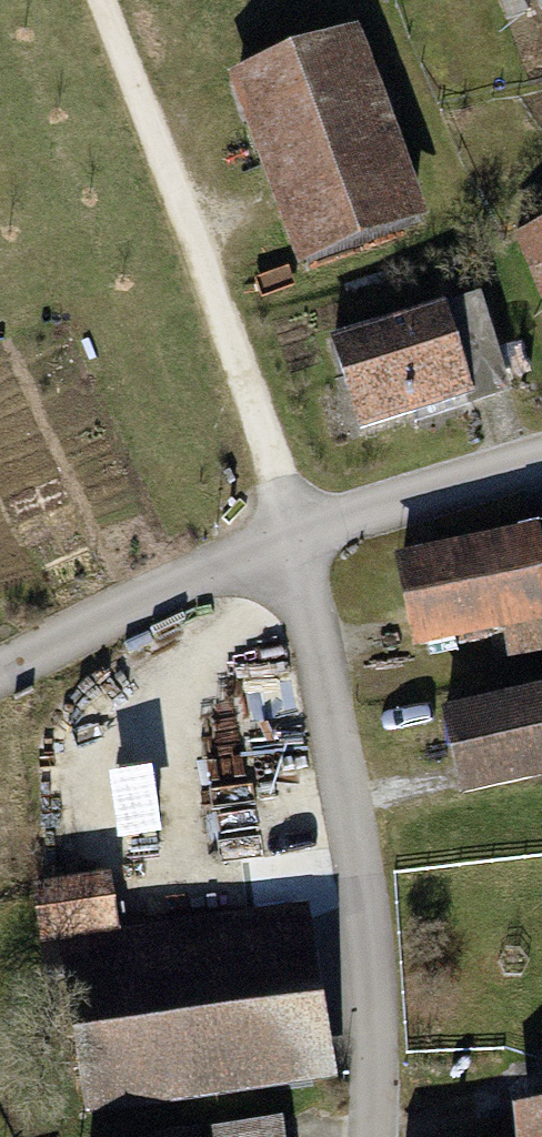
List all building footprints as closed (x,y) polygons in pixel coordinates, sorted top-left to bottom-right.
[(347,39),(241,78),(309,262),(415,224),(347,39)] [(517,240),(541,298),(541,230),(517,240)] [(505,379),(481,307),(448,318),(445,308),(334,344),(362,429),(470,393),(469,391),(505,379)] [(403,563),(421,645),(506,627),(513,657),(541,651),(541,541),(534,542),(532,535),(403,563)] [(449,715),(465,793),(541,777),(541,696),(449,715)] [(161,761),(85,765),(89,829),(165,824),(161,761)] [(324,1075),(299,914),(83,947),(87,974),(69,977),(90,1111),(324,1075)] [(525,1114),(527,1136),(541,1136),(541,1113),(525,1114)] [(279,1124),(212,1135),(212,1136),(281,1136),(279,1124)]
